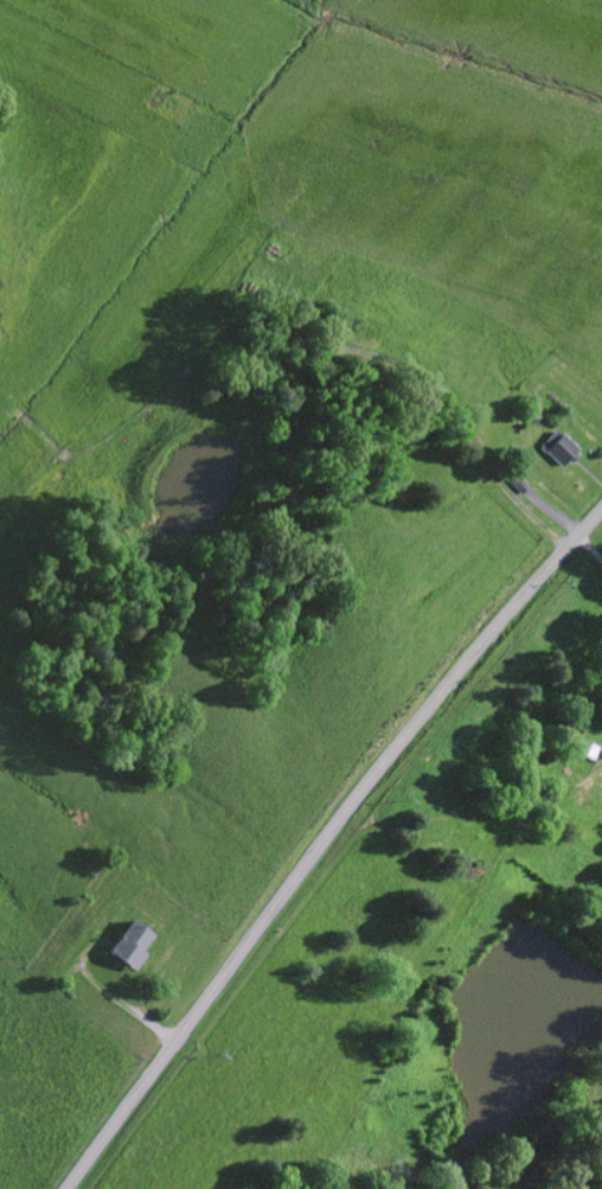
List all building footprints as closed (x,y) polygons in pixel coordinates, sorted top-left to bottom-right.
[(518,408),(525,401),(538,414),(531,421),(518,408)] [(559,432),(575,447),(561,464),(544,448),(559,432)] [(502,475),(510,468),(526,484),(519,491),(502,475)] [(576,737),(595,744),(590,757),(571,750),(576,737)] [(130,918),(152,933),(140,950),(145,952),(133,969),(108,951),(130,918)]
